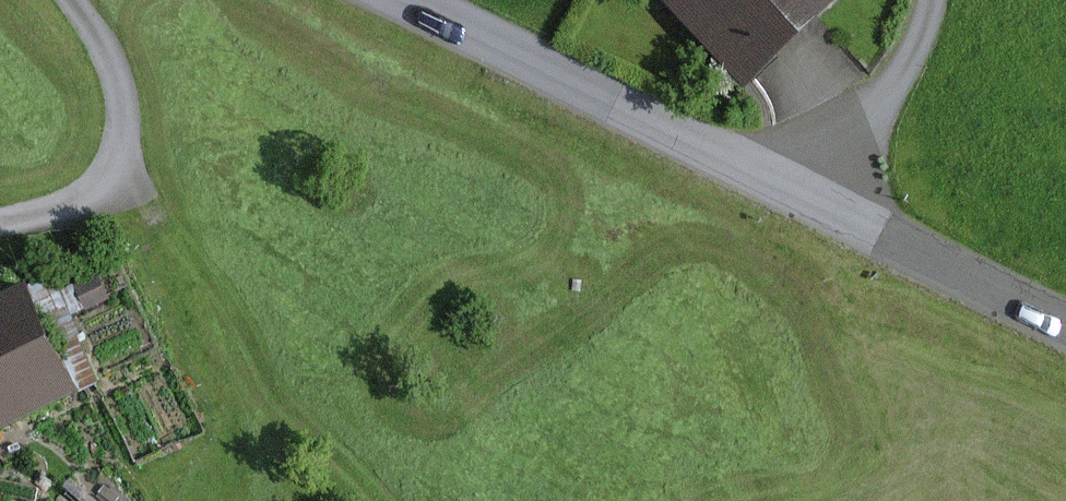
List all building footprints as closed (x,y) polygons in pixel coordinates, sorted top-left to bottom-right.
[(745,86),(834,0),(661,0),(745,86)] [(0,292),(0,426),(78,388),(25,280),(0,292)]
